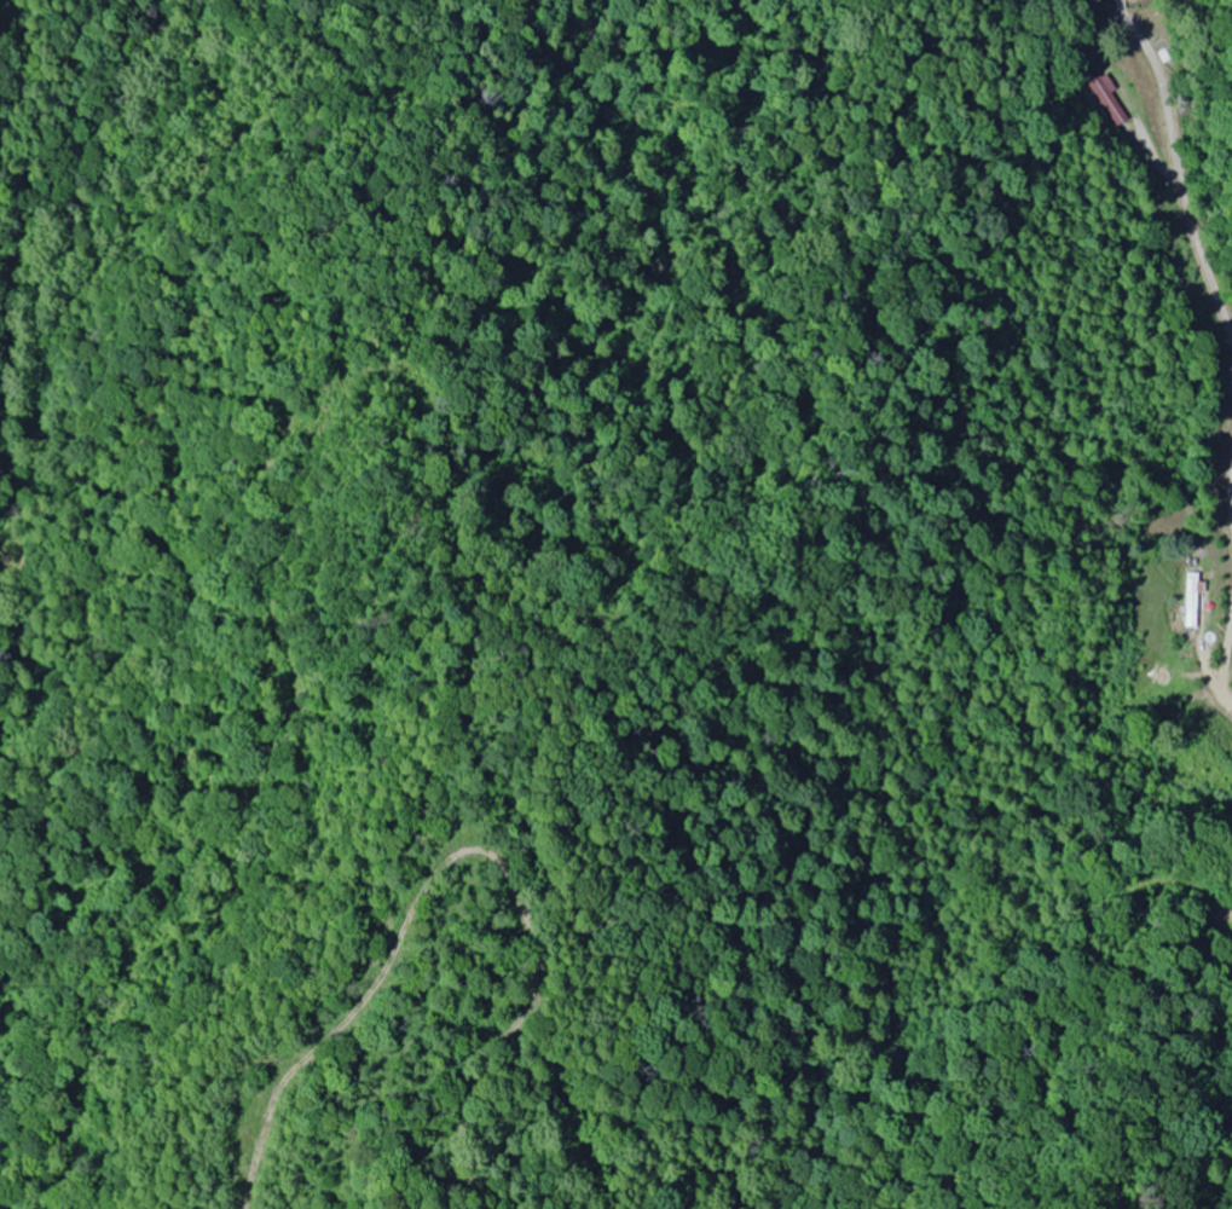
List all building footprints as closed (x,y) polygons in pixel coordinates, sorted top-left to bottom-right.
[(1129,116),(1096,74),(1084,83),(1118,125),(1129,116)] [(1196,574),(1184,574),(1183,628),(1195,629),(1196,574)]
